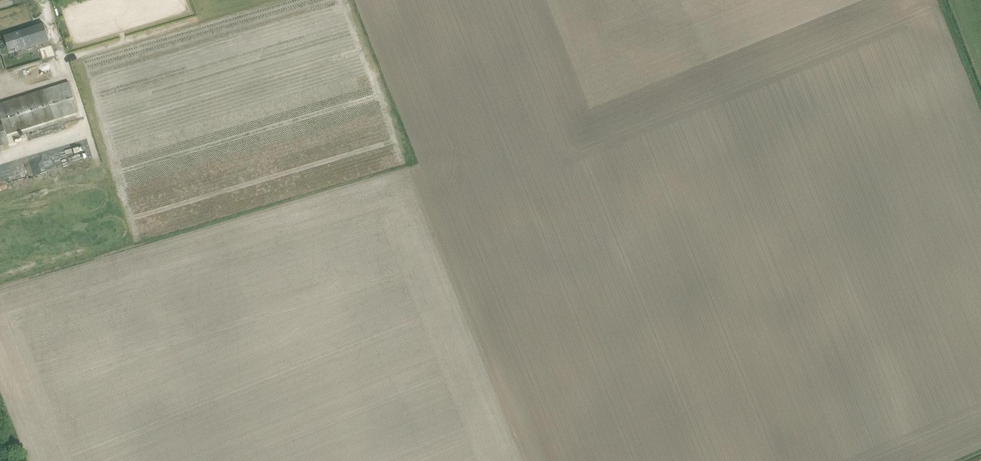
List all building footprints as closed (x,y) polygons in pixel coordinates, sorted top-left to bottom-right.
[(5,36),(8,45),(9,49),(17,47),(17,50),(49,39),(44,23),(5,36)] [(59,58),(47,62),(26,70),(31,84),(64,73),(59,58)] [(12,132),(78,111),(69,82),(0,103),(0,145),(10,142),(7,134),(12,132)]
